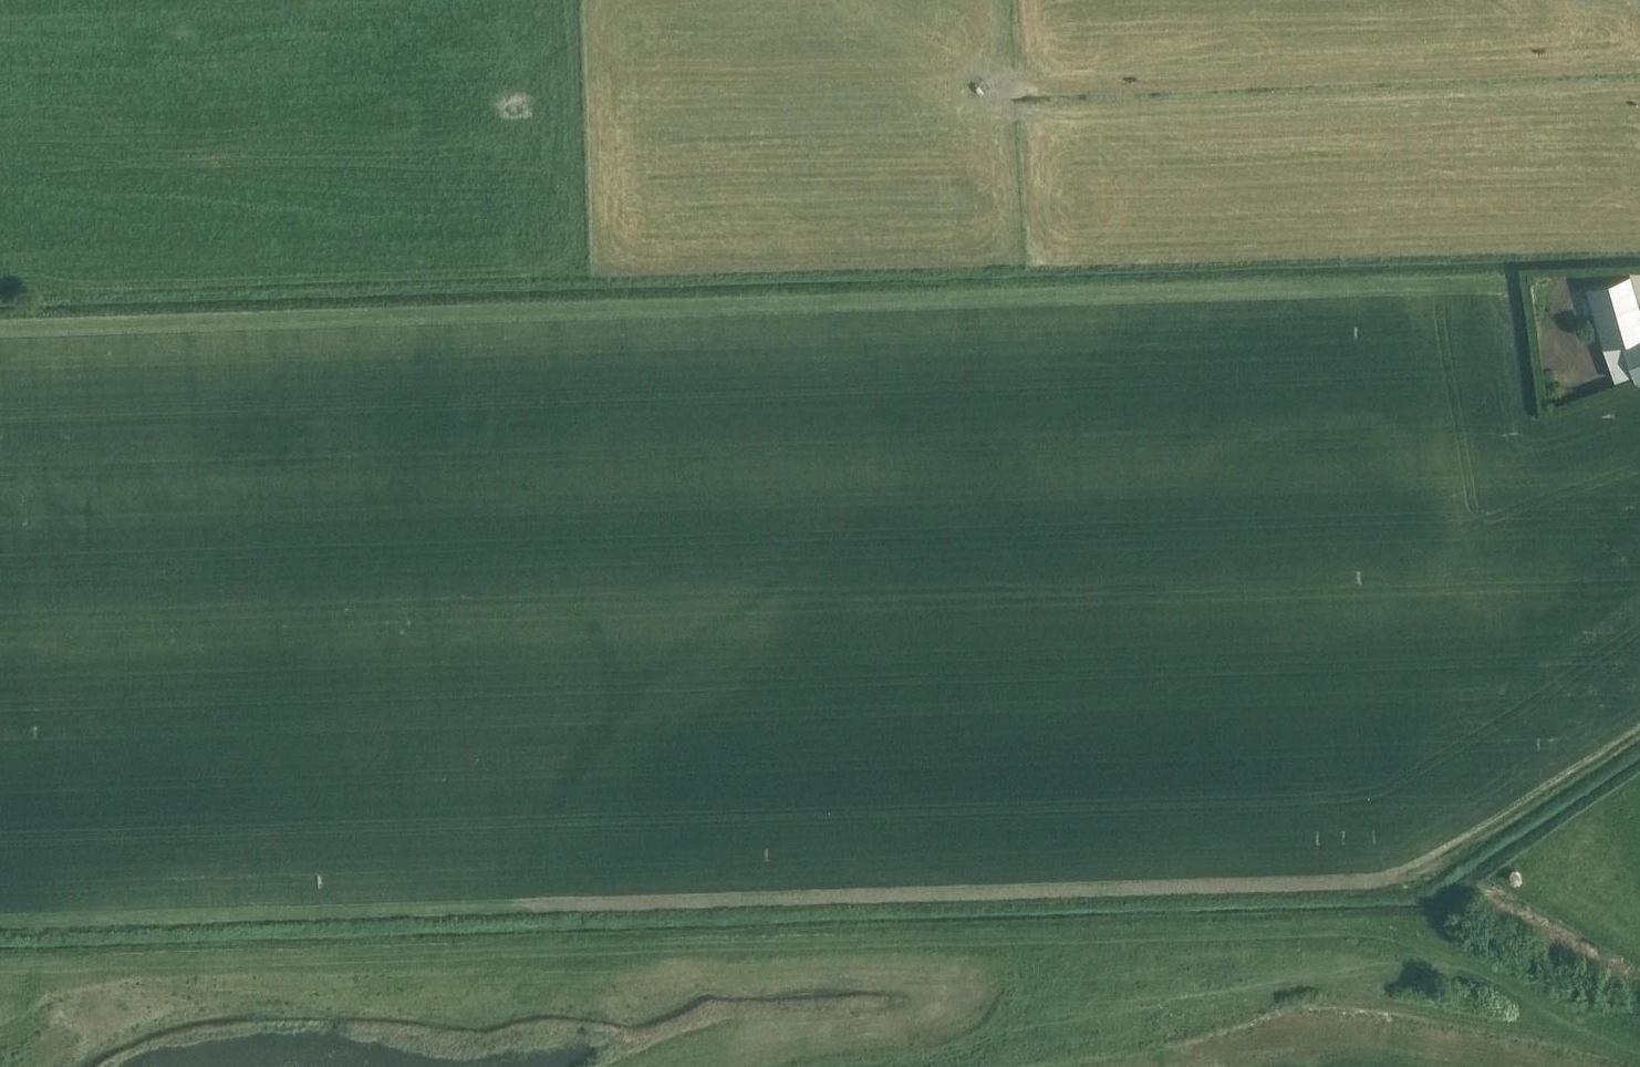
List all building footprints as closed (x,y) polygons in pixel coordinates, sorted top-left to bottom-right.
[(1613,8),(1634,2),(1634,0),(1611,0),(1613,8)] [(1588,288),(1605,347),(1639,336),(1639,310),(1630,276),(1588,288)] [(1625,348),(1638,381),(1639,381),(1639,342),(1625,348)]
